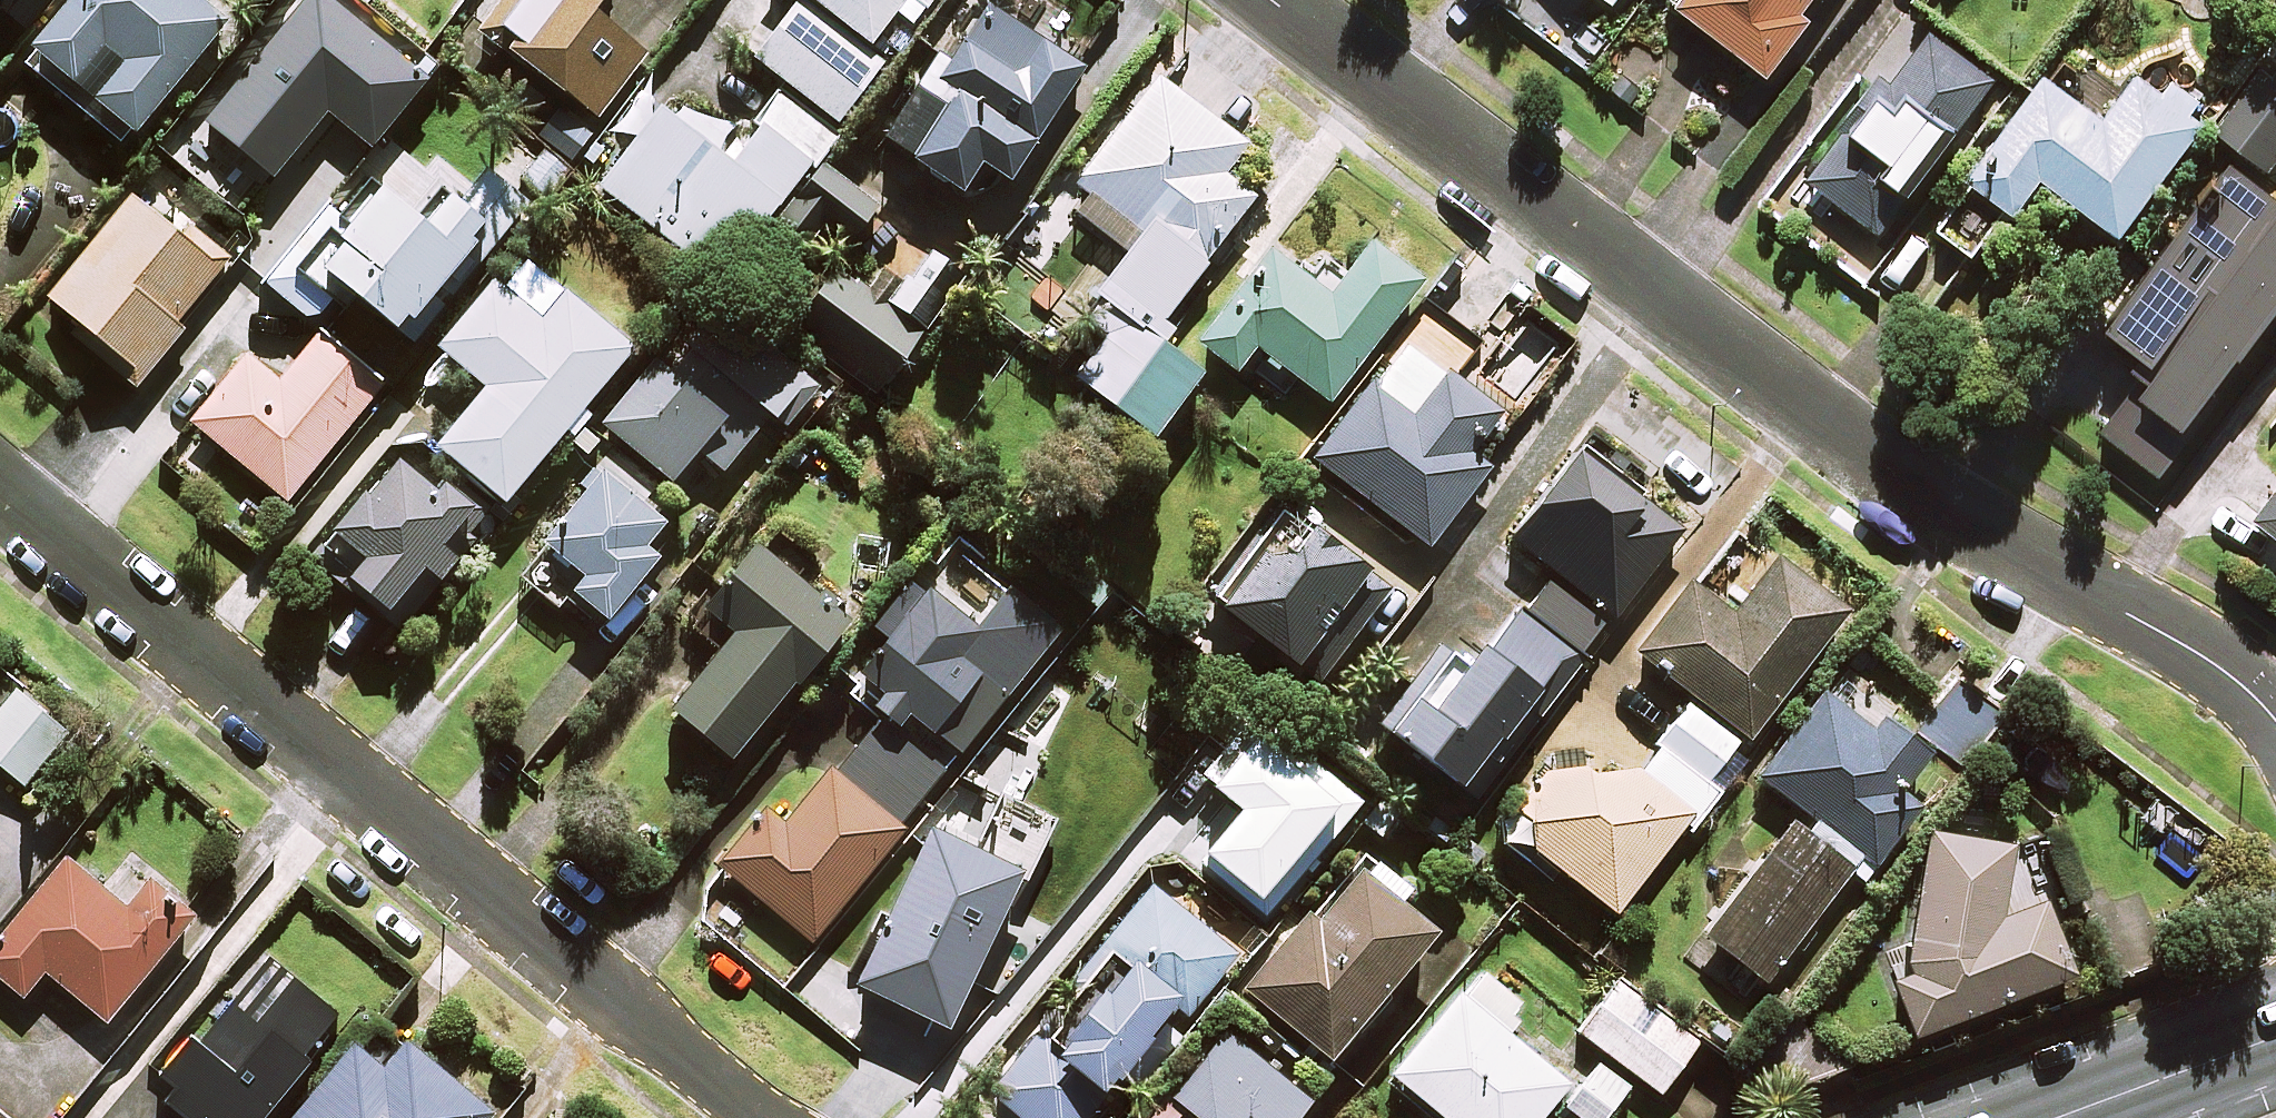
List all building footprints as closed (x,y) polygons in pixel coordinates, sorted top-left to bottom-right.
[(29,48),(74,86),(104,52),(119,65),(90,99),(132,134),(232,16),(213,0),(69,0),(53,18),(29,48)] [(321,0),(320,0),(207,131),(270,184),(334,109),(372,140),(420,84),(321,0)] [(494,41),(595,115),(643,48),(593,12),(601,0),(524,0),(494,41)] [(785,82),(836,121),(880,64),(797,0),(753,57),(782,79),(785,82)] [(869,44),(895,10),(916,26),(936,0),(812,0),(869,44)] [(1767,67),(1809,14),(1800,7),(1806,0),(1679,0),(1767,67)] [(1082,72),(988,5),(957,49),(949,44),(883,137),(959,191),(981,160),(1006,178),(1082,72)] [(1994,79),(1926,26),(1810,175),(1878,228),(1994,79)] [(2218,128),(2265,165),(2275,151),(2275,55),(2218,128)] [(1968,174),(1975,179),(1941,223),(1970,244),(2003,200),(2015,209),(2043,173),(2119,230),(2200,122),(2135,73),(2102,116),(2044,73),(1968,174)] [(1095,293),(1150,334),(1252,198),(1219,174),(1242,143),(1152,76),(1072,183),(1140,233),(1095,293)] [(772,214),(817,155),(841,124),(836,121),(785,82),(749,128),(687,80),(604,187),(722,278),(772,214)] [(880,204),(817,155),(772,214),(810,244),(821,229),(846,248),(880,204)] [(2101,425),(2161,468),(2275,312),(2275,197),(2226,161),(2106,324),(2151,357),(2101,425)] [(415,219),(374,184),(343,220),(327,207),(266,279),(313,318),(343,282),(411,340),(463,279),(526,204),(485,169),(455,205),(439,191),(415,219)] [(222,271),(129,193),(46,294),(139,371),(222,271)] [(1419,281),(1369,241),(1328,294),(1276,254),(1203,347),(1234,372),(1255,345),(1325,400),(1419,281)] [(926,245),(888,297),(835,258),(807,296),(899,364),(912,347),(966,275),(926,245)] [(631,348),(517,252),(438,345),(486,386),(437,444),(502,500),(631,348)] [(1150,334),(1095,293),(1080,313),(1106,332),(1074,376),(1153,434),(1200,371),(1150,334)] [(722,469),(766,416),(788,435),(822,393),(705,296),(671,338),(688,352),(673,371),(656,357),(602,422),(671,480),(697,449),(722,469)] [(379,385),(318,335),(279,382),(246,355),(191,421),(285,499),(379,385)] [(1498,408),(1407,338),(1314,459),(1426,545),(1483,470),(1463,454),(1498,408)] [(1680,530),(1577,448),(1509,533),(1612,615),(1680,530)] [(434,490),(393,455),(315,548),(404,622),(492,515),(445,476),(434,490)] [(557,609),(572,590),(607,618),(654,558),(642,548),(666,517),(602,468),(561,521),(517,578),(557,609)] [(2253,515),(2275,533),(2275,485),(2253,515)] [(1389,586),(1288,508),(1216,602),(1317,680),(1389,586)] [(845,621),(759,546),(706,607),(735,632),(670,706),(728,756),(845,621)] [(1846,609),(1775,555),(1731,613),(1691,582),(1637,653),(1749,737),(1846,609)] [(1606,628),(1547,581),(1520,616),(1511,609),(1438,702),(1414,683),(1381,724),(1472,796),(1606,628)] [(866,630),(881,643),(846,686),(879,713),(835,771),(827,765),(785,822),(765,807),(719,867),(816,940),(965,743),(1057,628),(1005,587),(976,624),(927,585),(918,597),(902,585),(866,630)] [(2001,716),(1957,684),(1920,735),(1964,766),(2001,716)] [(1809,831),(1850,862),(1864,873),(1917,804),(1899,790),(1926,754),(1887,724),(1881,732),(1825,690),(1758,777),(1816,821),(1809,831)] [(18,691),(0,711),(0,764),(22,783),(66,732),(18,691)] [(1734,741),(1690,705),(1633,775),(1552,765),(1497,831),(1527,855),(1533,847),(1613,912),(1715,786),(1704,777),(1734,741)] [(1201,860),(1268,914),(1358,802),(1262,726),(1209,793),(1237,815),(1201,860)] [(1809,831),(1793,819),(1705,935),(1762,978),(1850,862),(1809,831)] [(1023,871),(930,824),(851,978),(943,1025),(1023,871)] [(2013,845),(1928,831),(1906,970),(1893,984),(1913,1034),(2070,973),(2042,901),(2001,917),(2013,845)] [(18,996),(44,966),(105,1017),(196,911),(131,856),(106,885),(66,852),(0,929),(0,981),(18,996)] [(1402,883),(1371,859),(1358,875),(1346,865),(1247,992),(1332,1058),(1432,929),(1391,897),(1402,883)] [(1148,883),(1100,942),(1124,962),(1102,989),(1090,979),(1050,1028),(1043,1022),(987,1090),(1021,1117),(1080,1117),(1176,1001),(1188,1011),(1235,955),(1148,883)] [(301,1065),(291,1057),(329,1008),(260,954),(154,1089),(162,1095),(143,1117),(258,1117),(301,1065)] [(1478,968),(1391,1072),(1446,1117),(1536,1117),(1565,1083),(1500,1028),(1521,1004),(1478,968)] [(1562,1111),(1572,1117),(1611,1117),(1641,1078),(1659,1091),(1697,1040),(1618,981),(1580,1032),(1606,1052),(1562,1111)] [(1307,1099),(1221,1030),(1170,1095),(1201,1117),(1291,1117),(1307,1099)] [(405,1042),(384,1068),(354,1043),(293,1117),(482,1117),(489,1110),(405,1042)]
